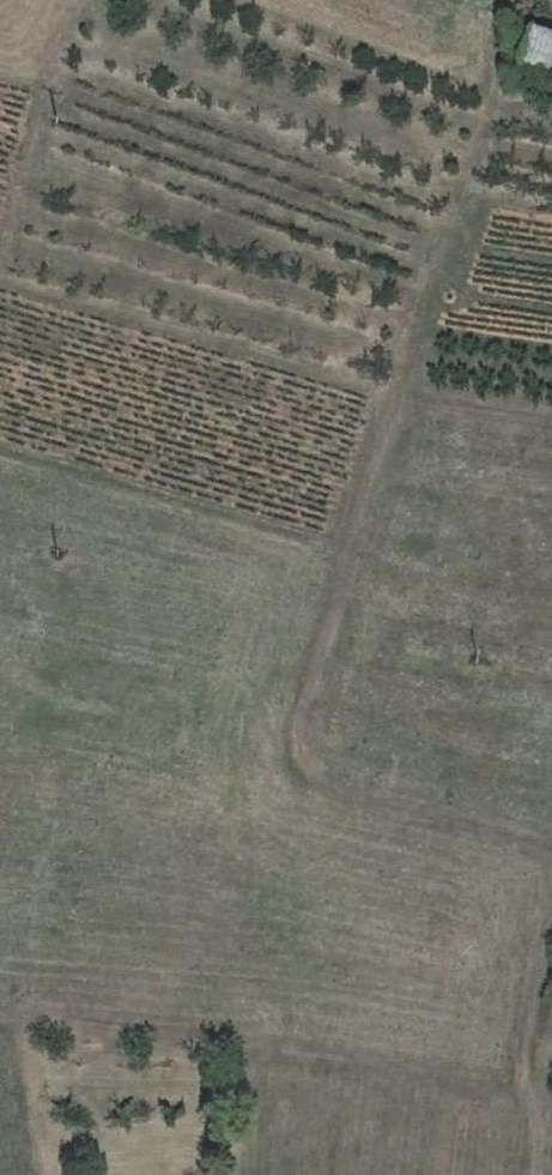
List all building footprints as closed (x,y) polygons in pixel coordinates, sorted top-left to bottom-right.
[(514,31),(509,45),(505,58),(551,72),(551,44),(514,31)]
